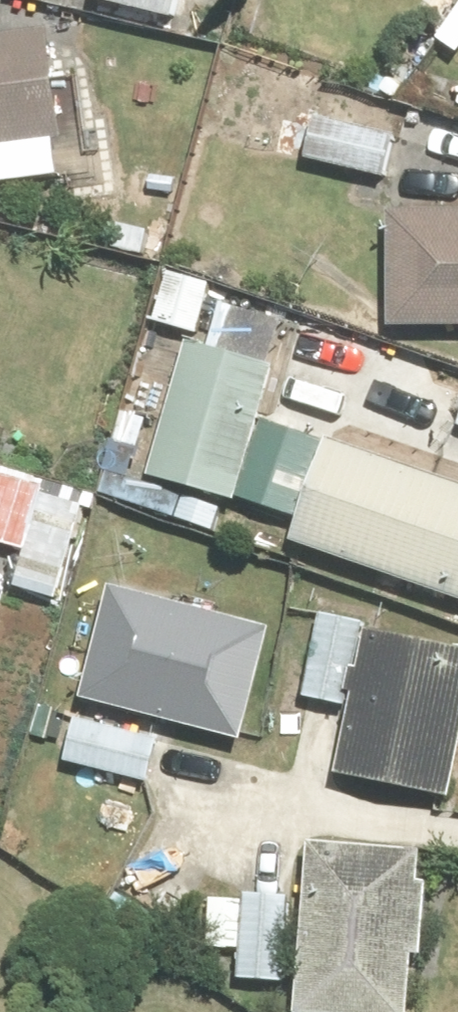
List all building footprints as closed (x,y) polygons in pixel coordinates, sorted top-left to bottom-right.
[(216,26),(221,0),(97,0),(216,26)] [(457,25),(457,0),(421,0),(430,8),(416,24),(440,46),(457,25)] [(0,47),(0,150),(75,143),(66,41),(0,47)] [(398,130),(332,120),(326,162),(392,172),(398,130)] [(403,329),(457,329),(457,210),(404,210),(403,329)] [(207,339),(225,282),(179,268),(161,325),(207,339)] [(201,482),(307,519),(334,443),(273,422),(290,374),(245,358),(201,482)] [(308,522),(301,544),(457,595),(457,484),(334,444),(308,522)] [(93,505),(43,494),(23,588),(73,599),(93,505)] [(288,632),(122,586),(91,696),(257,743),(288,632)] [(373,623),(325,614),(309,698),(357,707),(373,623)] [(379,628),(345,778),(457,804),(457,646),(379,628)] [(170,736),(82,718),(72,765),(160,783),(170,736)] [(322,844),(315,1011),(429,1011),(436,848),(322,844)] [(215,902),(213,947),(246,948),(245,982),(294,984),(297,896),(253,895),(253,904),(215,902)]
